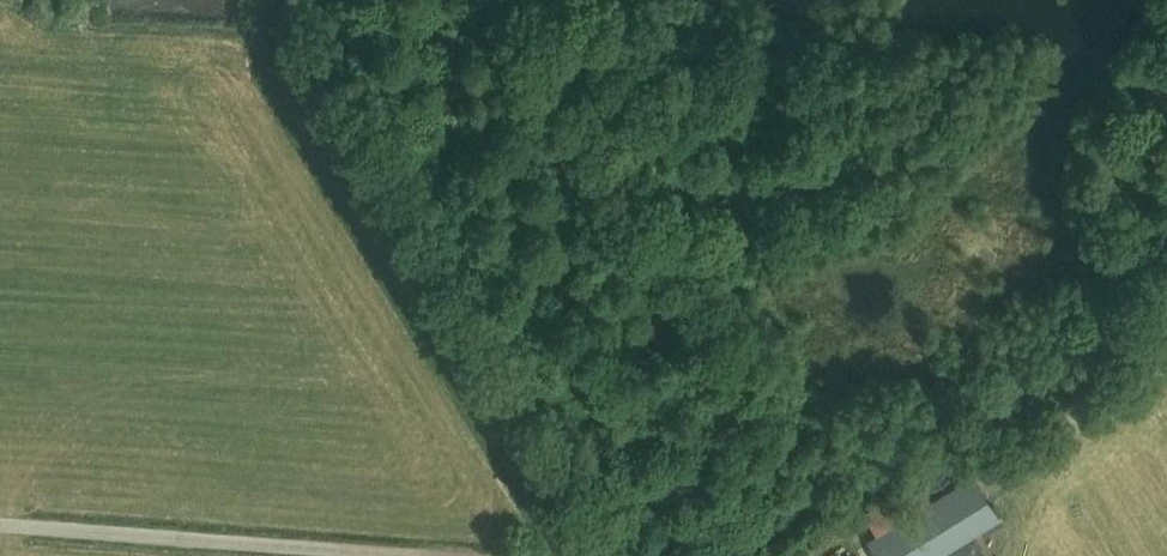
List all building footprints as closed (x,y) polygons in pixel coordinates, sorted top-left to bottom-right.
[(901,552),(903,555),(937,555),(974,532),(1001,515),(974,475),(948,493),(869,543),(878,555),(895,555),(901,552)] [(982,540),(946,555),(989,555),(982,540)]
